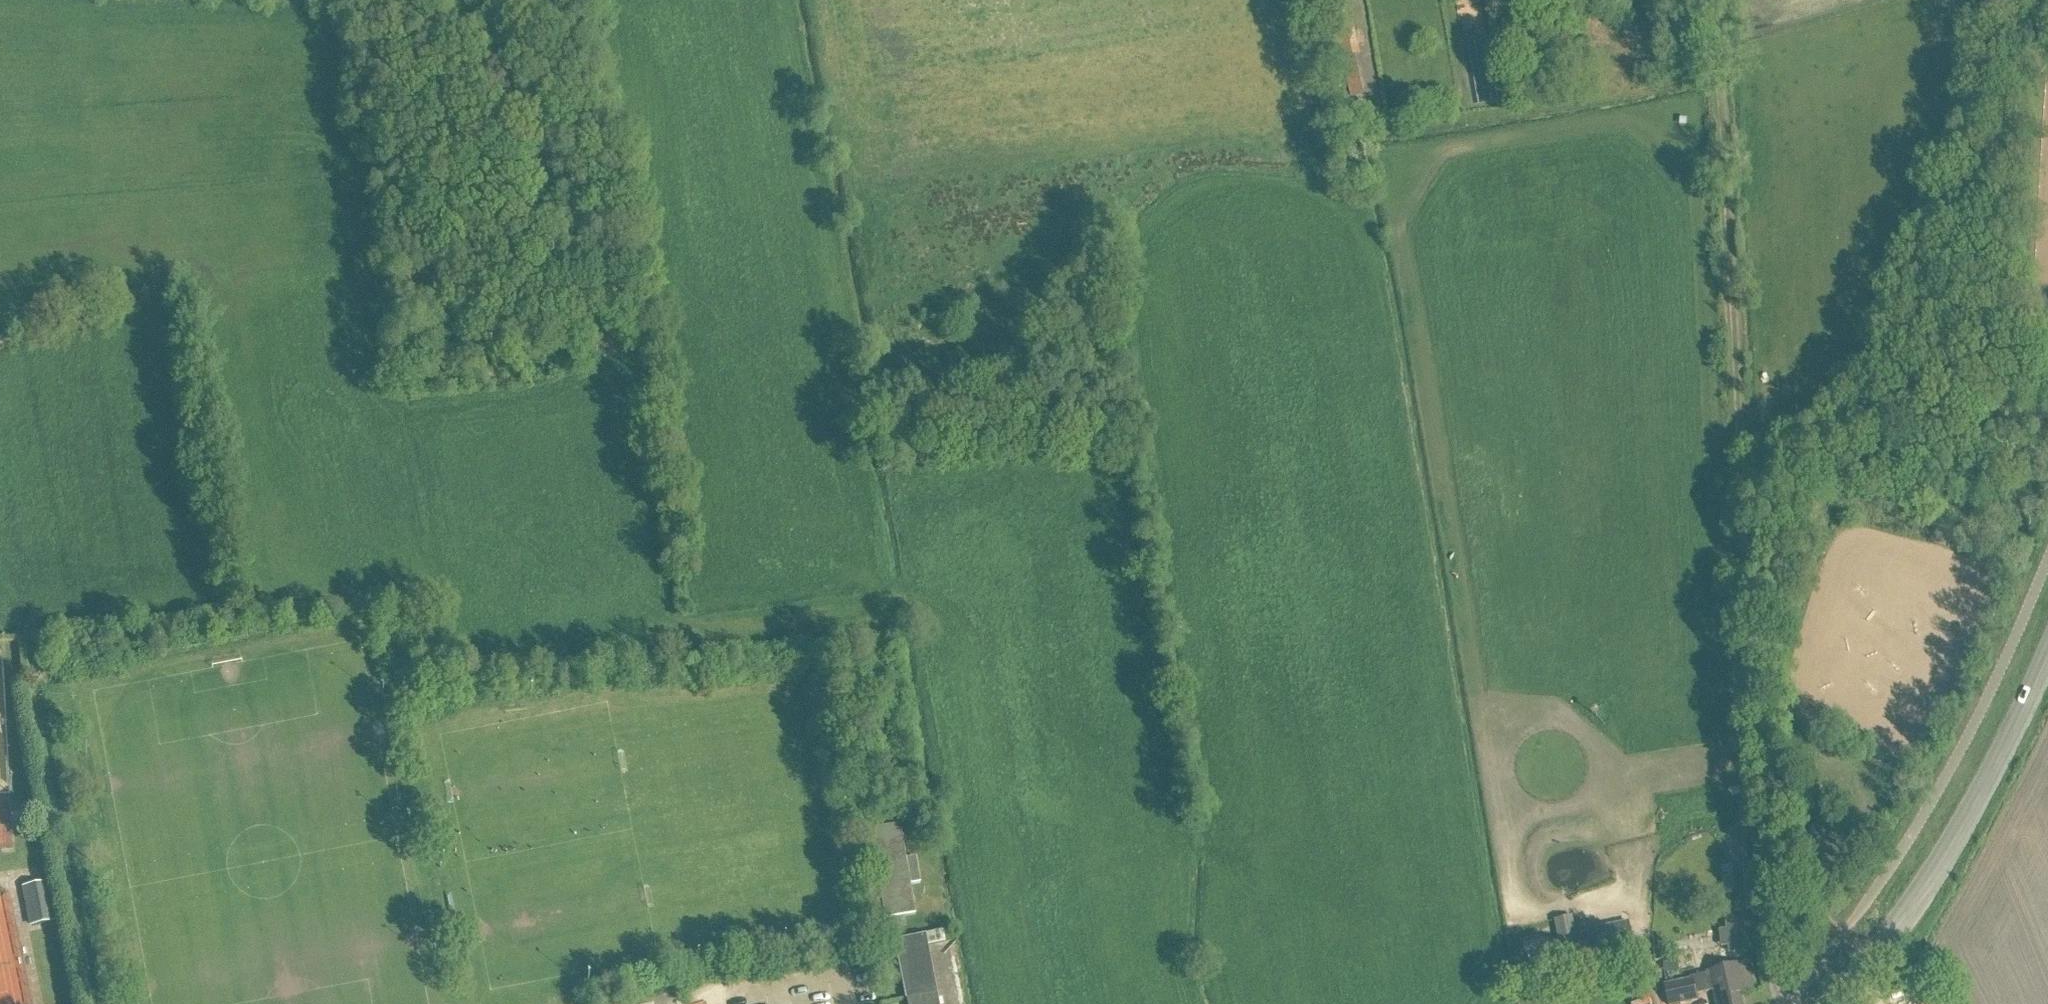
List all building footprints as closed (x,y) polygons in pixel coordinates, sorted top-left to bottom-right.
[(1349,0),(1332,0),(1335,15),(1352,12),(1349,0)] [(885,921),(915,916),(910,887),(920,885),(916,860),(905,862),(899,827),(869,832),(885,921)] [(55,923),(47,884),(22,888),(30,928),(55,923)] [(1577,914),(1559,917),(1564,948),(1582,945),(1577,914)] [(1755,952),(1752,922),(1736,924),(1739,954),(1755,952)] [(1629,923),(1596,930),(1603,962),(1636,955),(1629,923)] [(942,933),(926,937),(928,948),(944,944),(942,933)] [(928,948),(926,937),(894,943),(906,1001),(937,995),(928,948)] [(1699,1003),(1698,996),(1713,993),(1715,1003),(1741,1003),(1739,996),(1753,993),(1747,966),(1709,974),(1694,978),(1694,980),(1665,986),(1669,1003),(1693,1003),(1699,1003)]
